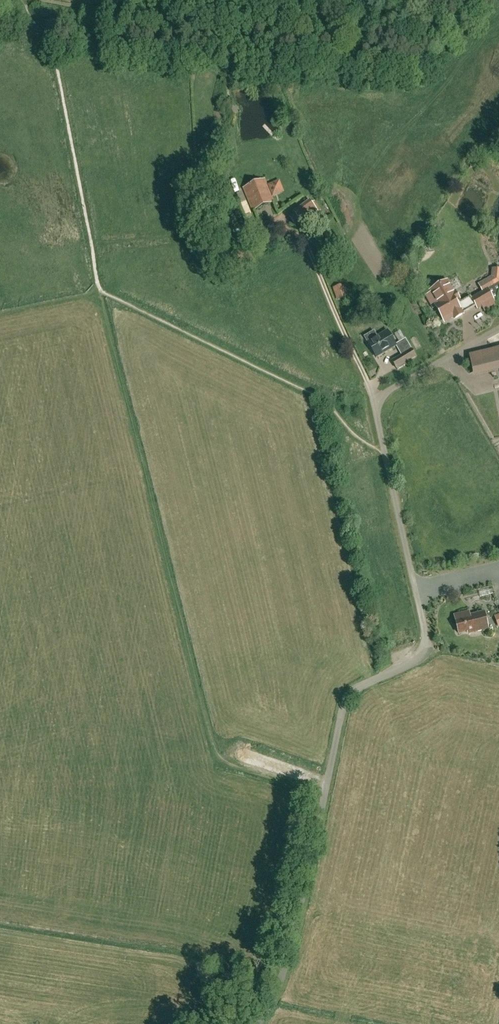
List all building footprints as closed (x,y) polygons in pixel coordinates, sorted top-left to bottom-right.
[(273,202),(264,179),(244,187),(253,210),(273,202)] [(242,195),(238,196),(243,208),(247,206),(242,195)] [(304,226),(319,214),(309,202),(289,216),(296,227),(302,223),(304,226)] [(478,283),(482,291),(498,282),(498,268),(492,267),(492,276),(478,283)] [(454,293),(447,281),(431,290),(428,291),(429,293),(425,296),(432,309),(436,307),(443,319),(451,314),(454,319),(462,315),(461,312),(469,308),(466,302),(462,304),(455,292),(454,293)] [(341,284),(333,287),(337,300),(345,297),(341,284)] [(477,308),(493,299),(487,290),(472,298),(477,308)] [(400,330),(394,334),(398,341),(404,338),(400,330)] [(376,356),(395,345),(387,331),(368,342),(376,356)] [(401,355),(411,349),(405,339),(395,345),(401,355)] [(471,354),(475,373),(498,368),(498,348),(471,354)] [(411,349),(401,355),(392,360),(396,367),(415,356),(411,349)] [(456,622),(459,634),(475,630),(476,633),(488,630),(484,613),(461,618),(460,615),(454,616),(456,622)]
